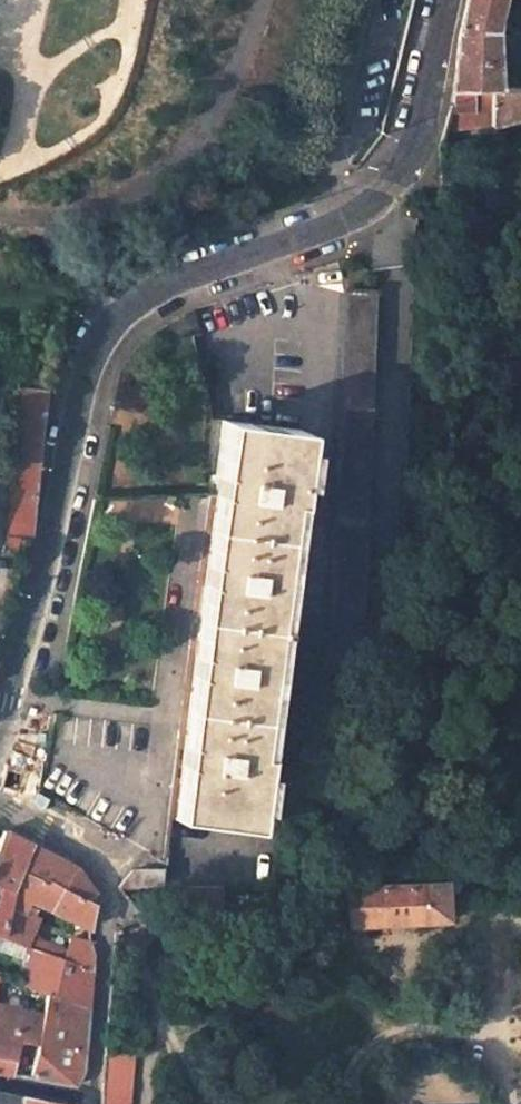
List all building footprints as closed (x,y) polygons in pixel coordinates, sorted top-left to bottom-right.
[(449,81),(448,87),(438,127),(482,119),(483,124),(519,112),(520,92),(520,83),(494,85),(491,26),(495,0),(461,0),(456,28),(453,55),(449,81)] [(359,626),(370,293),(338,292),(327,624),(359,626)] [(0,371),(0,388),(12,389),(13,372),(0,371)] [(41,392),(12,389),(6,536),(28,540),(39,398),(41,392)] [(297,428),(219,420),(177,819),(255,827),(297,428)] [(17,873),(27,845),(2,829),(0,834),(0,923),(5,909),(17,873)] [(27,845),(17,873),(93,902),(94,895),(73,873),(62,867),(27,845)] [(133,863),(115,885),(131,886),(163,883),(165,863),(133,863)] [(93,902),(17,873),(5,909),(20,914),(27,900),(90,927),(93,902)] [(447,926),(446,882),(347,883),(348,927),(447,926)] [(20,914),(5,909),(0,923),(0,936),(26,946),(35,927),(38,921),(20,914)] [(26,946),(31,949),(92,975),(94,957),(87,945),(35,927),(26,946)] [(31,949),(19,984),(46,994),(41,1016),(37,1036),(28,1078),(69,1086),(82,1071),(92,975),(31,949)] [(41,1016),(0,1007),(0,1032),(12,1034),(13,1031),(37,1036),(41,1016)] [(0,1032),(0,1072),(4,1072),(12,1034),(0,1032)] [(20,1097),(0,1092),(0,1103),(18,1103),(20,1097)]
